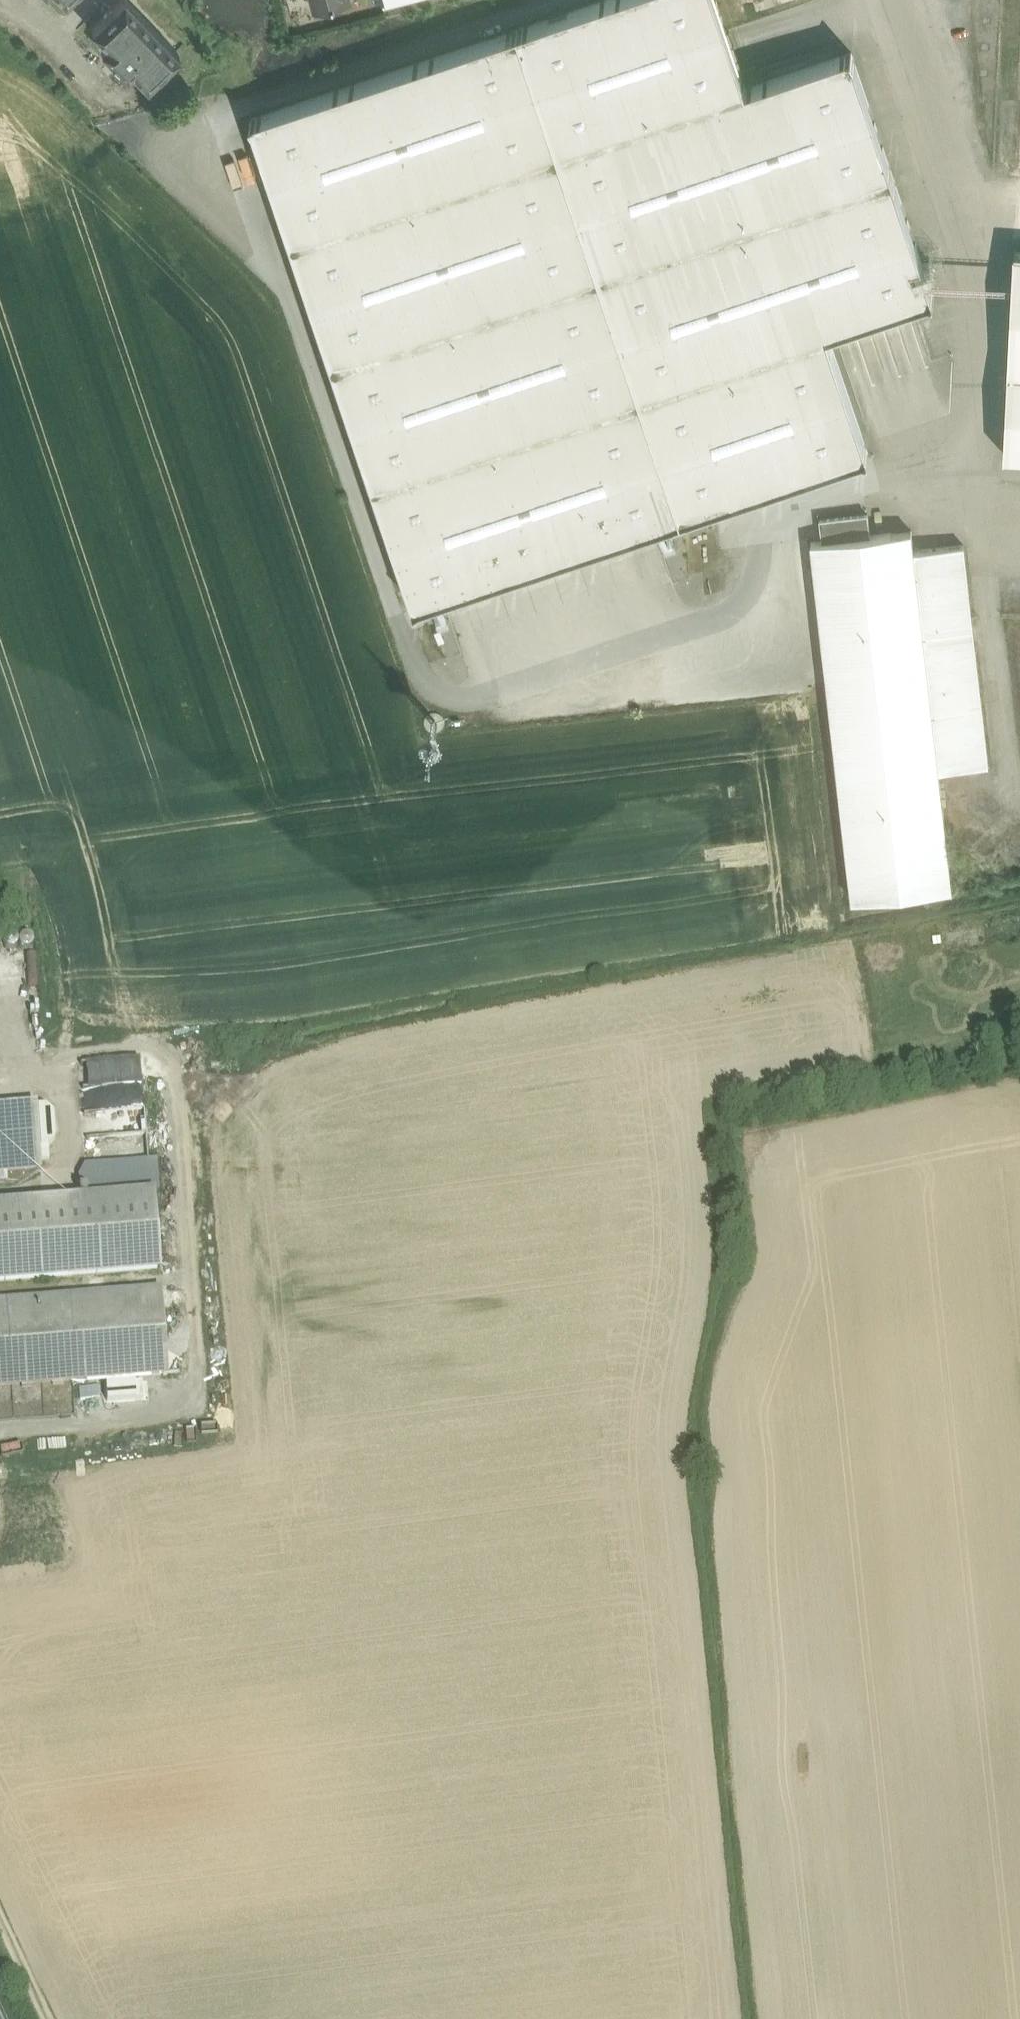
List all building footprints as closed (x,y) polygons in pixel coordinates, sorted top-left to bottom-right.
[(126,0),(122,0),(92,29),(106,44),(101,49),(128,77),(133,71),(147,87),(180,55),(126,0)] [(316,9),(349,0),(314,0),(316,9)] [(518,29),(559,151),(746,87),(716,0),(605,0),(518,29)] [(757,14),(798,0),(752,0),(757,14)] [(746,87),(559,151),(518,29),(251,119),(414,606),(868,453),(827,332),(934,296),(851,52),(746,87)] [(1018,166),(1004,454),(1019,454),(1019,166),(1018,166)] [(867,514),(819,520),(822,540),(870,535),(867,514)] [(822,540),(811,542),(852,899),(952,888),(938,770),(988,765),(963,545),(913,550),(911,531),(870,535),(822,540)] [(0,1106),(0,1163),(1,1172),(40,1169),(36,1103),(0,1106)] [(0,1203),(0,1283),(156,1271),(150,1192),(0,1203)] [(0,1303),(0,1386),(164,1373),(158,1291),(0,1303)]
